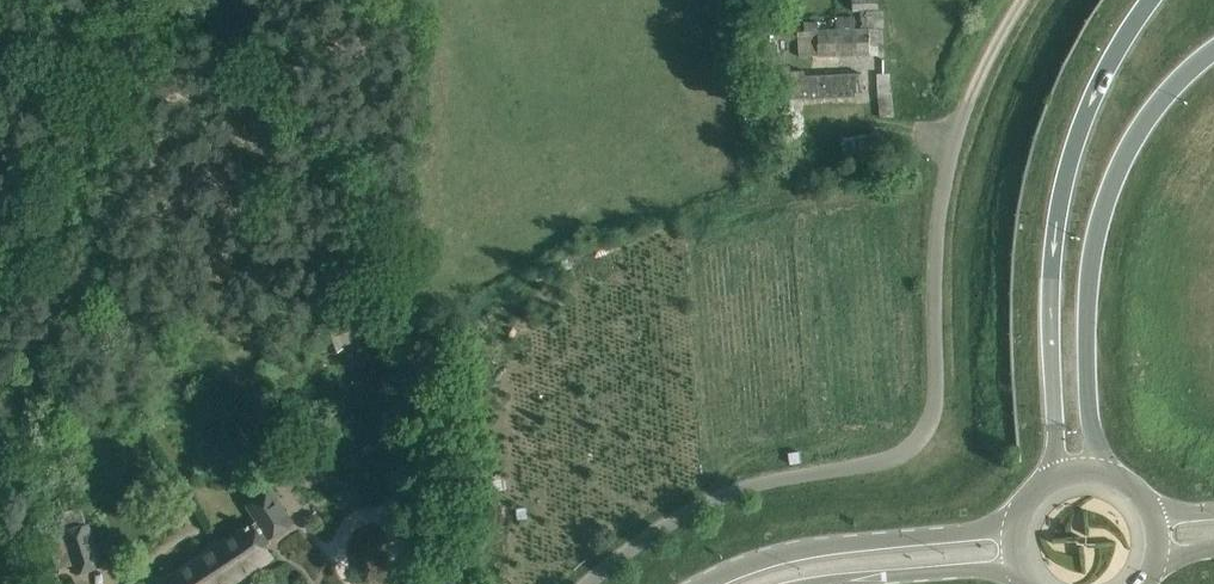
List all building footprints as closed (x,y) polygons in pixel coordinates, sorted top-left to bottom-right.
[(885,55),(884,10),(880,11),(879,0),(853,0),(854,12),(861,11),(862,27),(857,27),(856,16),(837,17),(837,29),(818,30),(818,21),(804,21),(804,30),(799,31),(800,58),(885,55)] [(806,70),(787,71),(788,98),(805,97),(805,98),(856,96),(856,93),(864,92),(863,73),(806,75),(806,70)] [(881,115),(891,114),(888,72),(878,73),(881,115)] [(880,142),(878,131),(842,140),(848,167),(883,161),(882,155),(901,150),(898,138),(880,142)] [(330,353),(348,347),(346,343),(363,337),(348,304),(332,309),(339,326),(322,332),(330,353)] [(435,356),(409,362),(413,380),(440,374),(435,356)] [(252,523),(220,544),(242,577),(273,557),(262,540),(269,535),(270,538),(293,523),(272,491),(249,505),(259,520),(252,524),(252,523)] [(59,514),(65,532),(87,525),(81,506),(59,514)] [(87,525),(65,532),(75,564),(78,573),(101,566),(87,525)] [(70,565),(75,564),(65,532),(47,538),(57,569),(70,565)] [(164,581),(166,583),(231,583),(242,577),(220,544),(164,581)]
